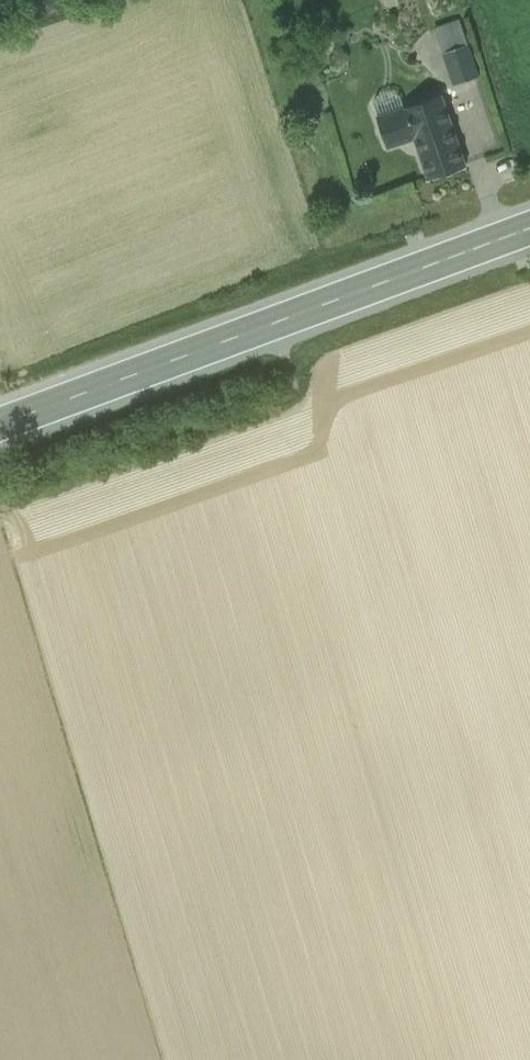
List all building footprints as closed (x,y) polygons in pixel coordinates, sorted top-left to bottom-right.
[(458,19),(434,27),(454,86),(478,77),(458,19)] [(465,165),(441,95),(377,117),(388,148),(415,139),(428,178),(465,165)]
